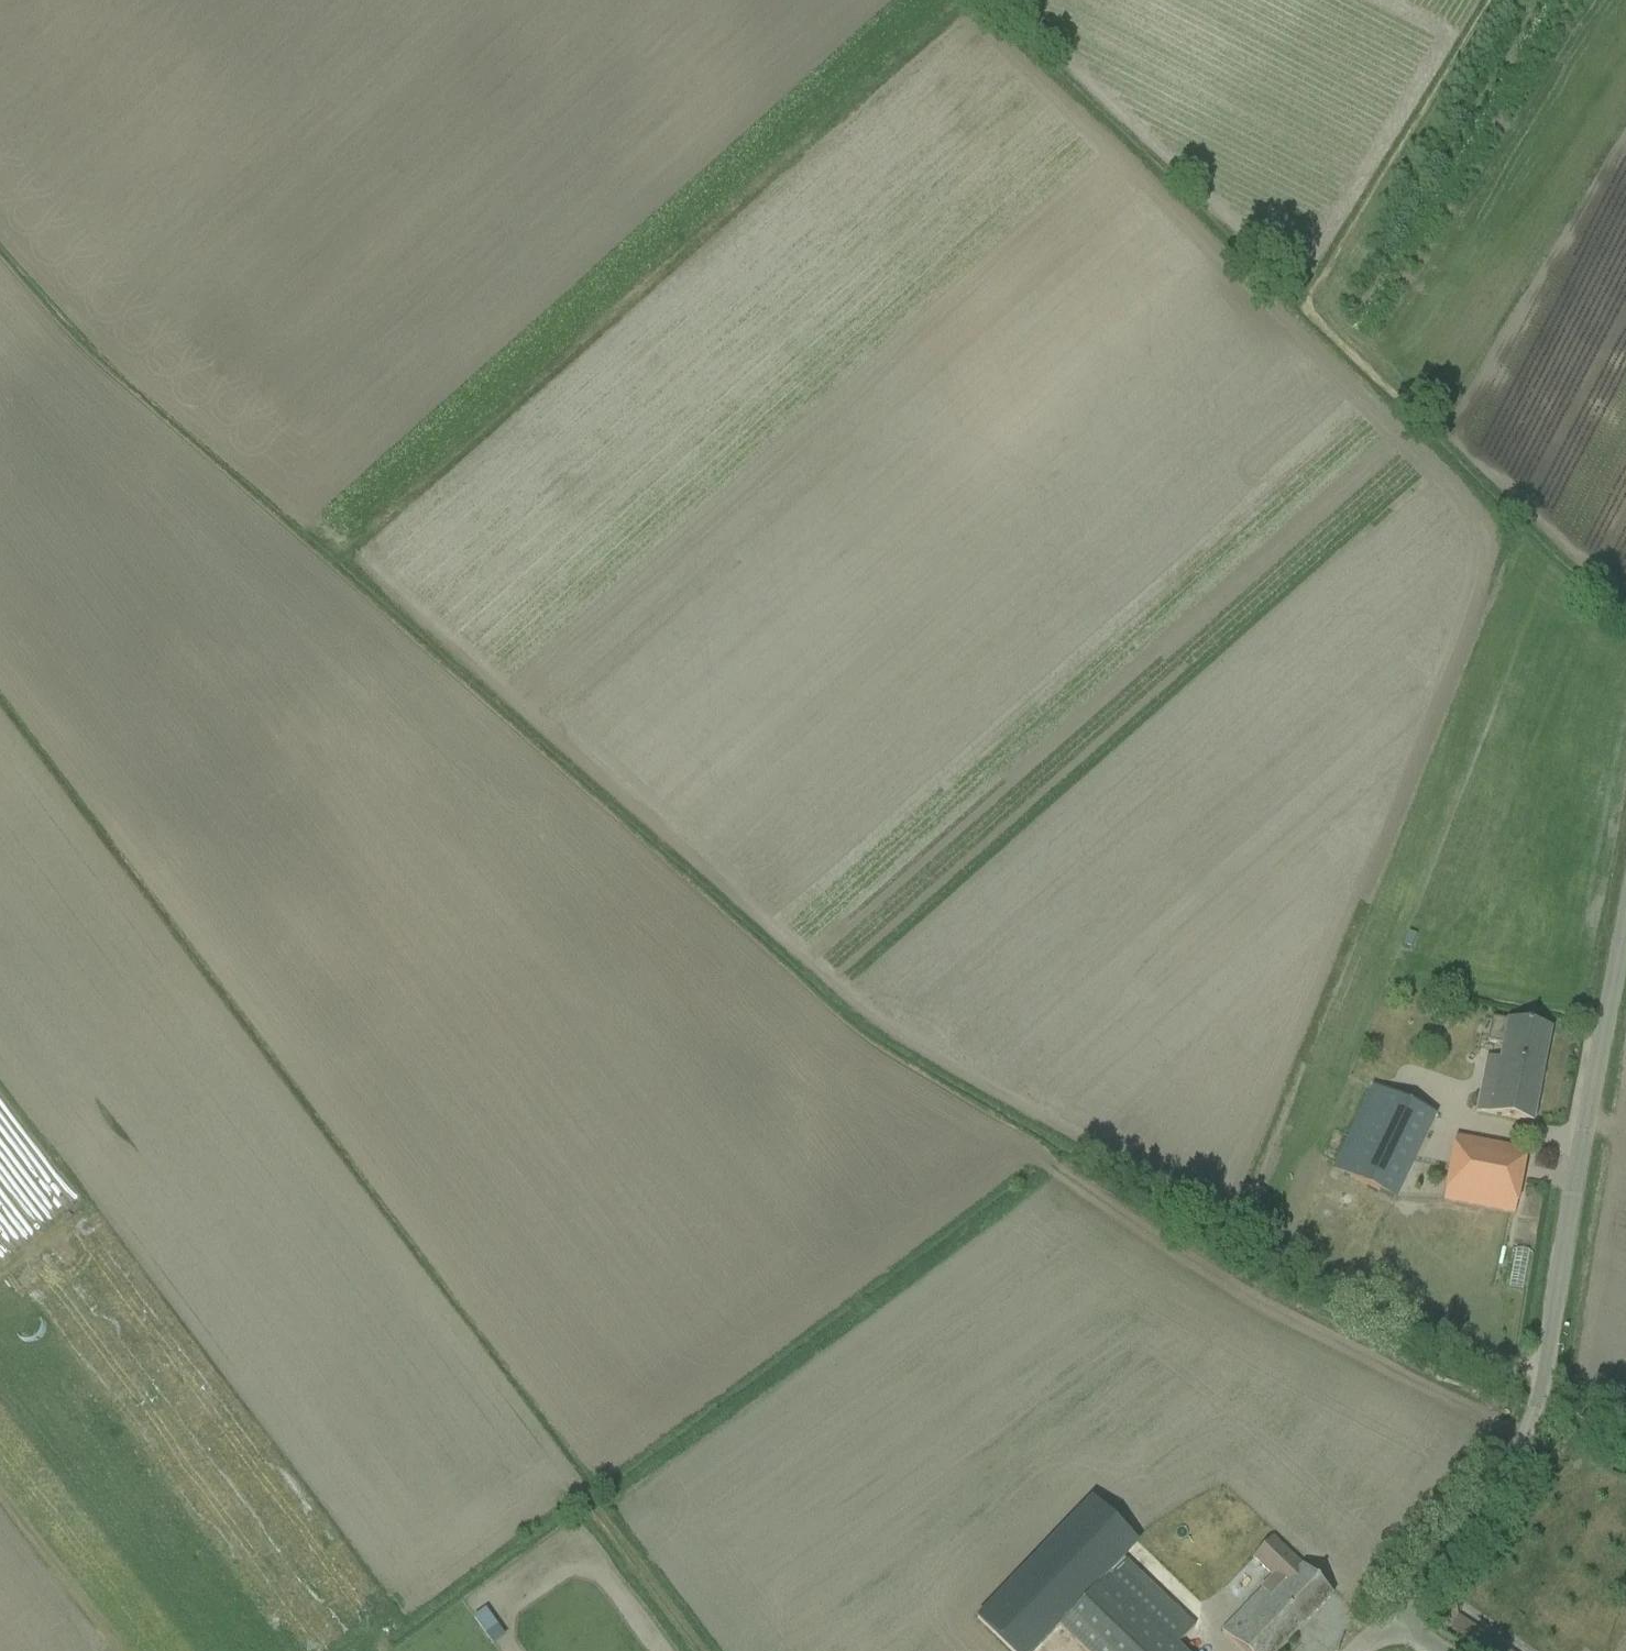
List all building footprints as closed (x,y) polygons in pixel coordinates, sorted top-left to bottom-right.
[(1476,1112),(1532,1123),(1549,1030),(1491,1019),(1487,1042),(1503,1046),(1500,1062),(1487,1059),(1476,1112)] [(1435,1116),(1371,1086),(1331,1170),(1394,1200),(1435,1116)] [(1442,1203),(1514,1216),(1526,1151),(1454,1138),(1442,1203)] [(1330,1595),(1269,1537),(1247,1561),(1266,1579),(1216,1633),(1235,1650),(1277,1650),(1330,1595)] [(1068,1631),(1089,1650),(1189,1650),(1187,1649),(1205,1630),(1133,1563),(1068,1631)]
